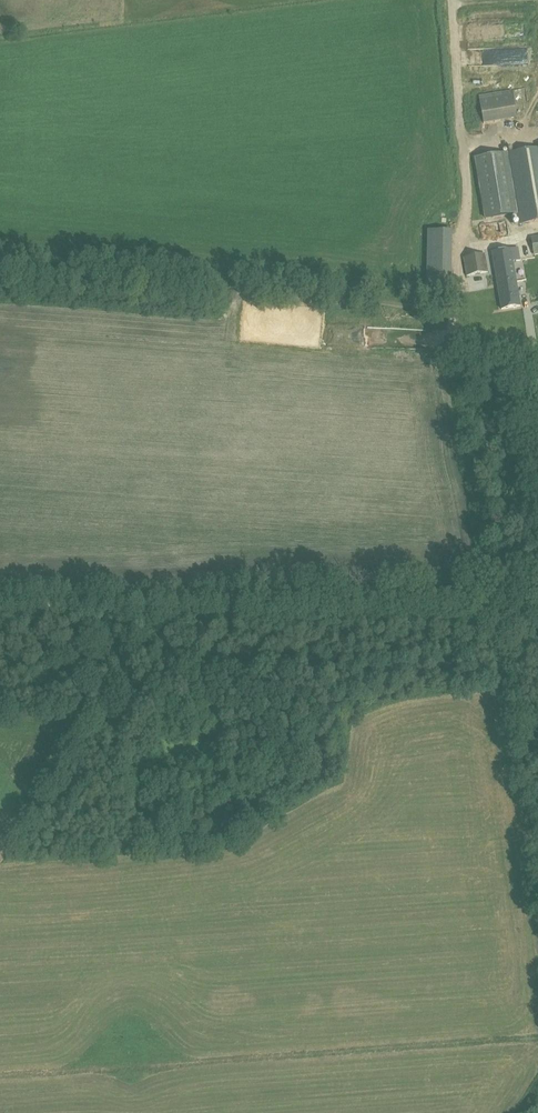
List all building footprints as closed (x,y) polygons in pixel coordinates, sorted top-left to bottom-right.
[(507,154),(519,225),(537,222),(537,148),(507,154)] [(505,153),(473,159),(483,219),(516,213),(505,153)] [(501,310),(520,306),(513,262),(520,261),(518,248),(492,253),(501,310)] [(485,254),(464,258),(467,276),(488,273),(485,254)]
